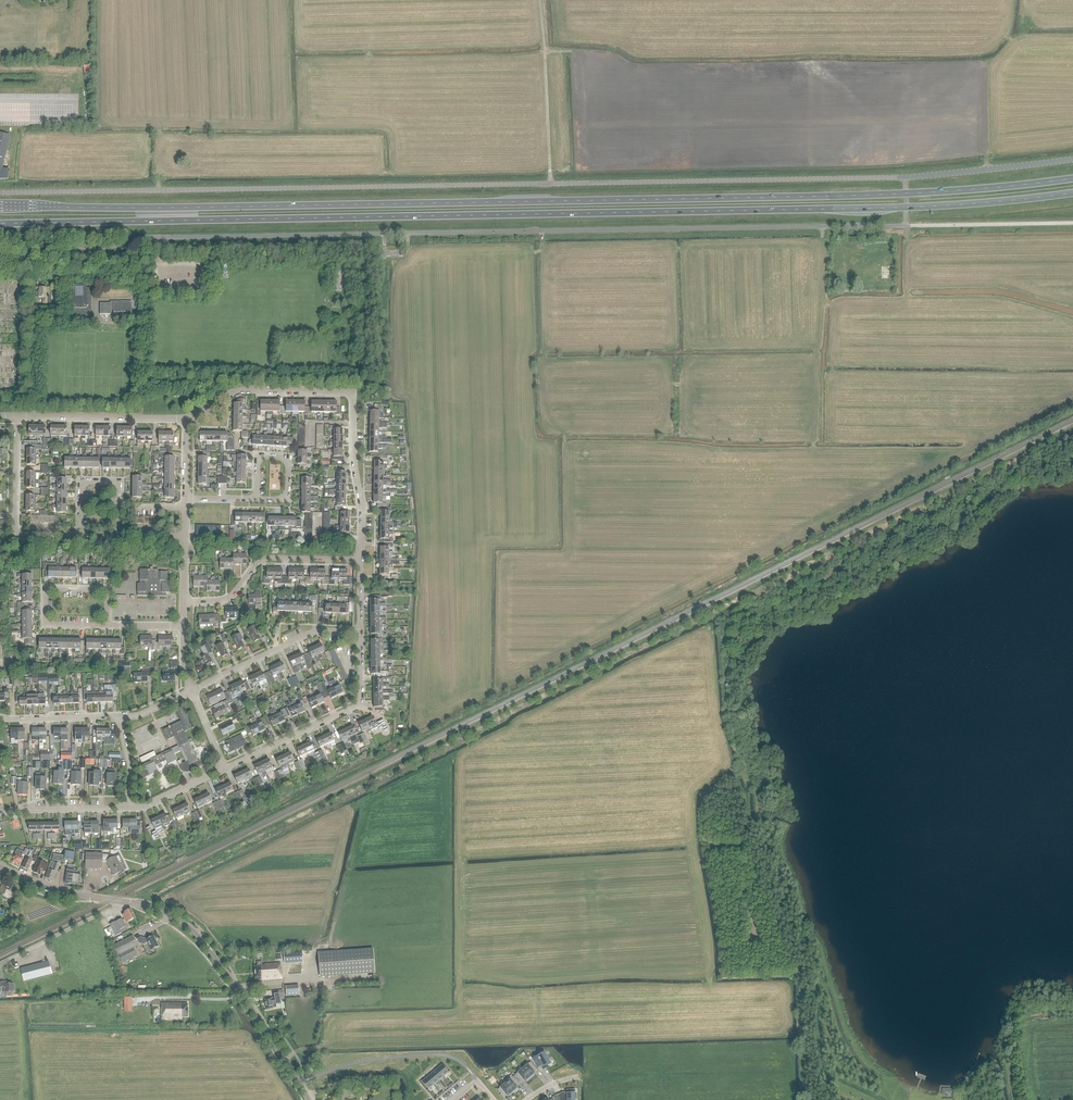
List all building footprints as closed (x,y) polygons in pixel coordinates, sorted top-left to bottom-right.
[(6,178),(8,170),(2,169),(10,136),(0,134),(0,178),(6,178)] [(87,285),(73,285),(73,309),(74,309),(74,318),(92,318),(92,288),(87,288),(87,285)] [(46,287),(39,287),(39,292),(38,292),(38,297),(43,297),(43,302),(47,302),(47,295),(46,295),(46,287)] [(100,304),(100,314),(111,314),(111,312),(131,312),(131,302),(110,302),(110,304),(100,304)] [(243,410),(247,410),(247,407),(244,407),(244,403),(245,403),(245,399),(236,399),(236,403),(233,403),(233,410),(243,410)] [(260,411),(266,411),(267,400),(260,400),(260,405),(257,405),(257,416),(260,416),(260,411)] [(282,414),(282,406),(279,406),(279,401),(273,401),(273,411),(279,411),(279,414),(282,414)] [(292,412),(292,401),(286,401),(286,406),(282,406),(282,414),(286,414),(286,412),(292,412)] [(298,401),(298,412),(304,412),(304,414),(308,414),(308,407),(305,407),(305,401),(298,401)] [(308,407),(308,414),(311,414),(311,412),(317,412),(318,401),(311,401),(311,407),(308,407)] [(330,401),(330,412),(336,412),(336,415),(339,415),(340,407),(336,407),(336,402),(330,401)] [(381,415),(381,405),(374,404),(374,411),(370,411),(370,418),(379,418),(383,418),(383,415),(381,415)] [(243,424),(233,424),(233,431),(234,431),(241,431),(241,435),(248,435),(248,431),(242,431),(243,424)] [(29,435),(34,435),(34,437),(37,437),(37,435),(37,426),(29,425),(29,435)] [(37,426),(37,435),(37,437),(39,437),(39,435),(45,435),(45,426),(37,426)] [(51,435),(58,435),(58,426),(50,426),(50,434),(51,434),(51,435)] [(58,426),(58,435),(66,435),(66,434),(67,434),(67,426),(58,426)] [(334,429),(334,436),(342,436),(343,429),(339,429),(339,426),(330,426),(330,429),(334,429)] [(250,444),(252,444),(252,445),(259,445),(259,436),(260,436),(260,431),(257,431),(256,436),(253,436),(252,439),(250,439),(249,440),(248,441),(248,443),(249,444),(250,444)] [(223,441),(227,441),(227,440),(227,437),(233,437),(233,436),(230,433),(227,432),(220,432),(220,441),(220,444),(223,444),(223,441)] [(259,436),(259,445),(266,446),(267,437),(267,432),(264,432),(263,436),(260,436),(259,436)] [(49,450),(49,446),(47,446),(43,445),(43,446),(42,446),(42,445),(37,445),(35,445),(35,449),(27,449),(27,457),(36,457),(36,449),(42,449),(42,450),(49,450)] [(342,450),(333,449),(330,449),(330,450),(328,450),(328,452),(333,452),(333,457),(331,457),(331,460),(338,460),(338,457),(342,457),(342,450)] [(233,462),(246,462),(246,453),(237,451),(237,453),(238,453),(238,455),(231,455),(231,458),(233,458),(233,462)] [(165,463),(174,463),(174,457),(171,457),(171,453),(160,453),(160,458),(162,458),(162,463),(165,463)] [(72,467),(72,458),(73,458),(73,454),(70,454),(70,458),(64,458),(62,458),(62,461),(64,461),(64,467),(72,467)] [(110,468),(110,459),(111,459),(111,454),(108,454),(108,459),(103,459),(102,468),(110,468)] [(198,457),(198,464),(207,464),(207,457),(209,457),(209,454),(203,454),(203,457),(198,457)] [(124,459),(123,459),(123,468),(130,469),(130,466),(130,459),(131,459),(131,455),(128,455),(128,459),(124,459)] [(36,457),(27,457),(27,465),(35,465),(36,465),(36,459),(39,459),(39,457),(36,457)] [(310,458),(297,458),(297,465),(299,465),(299,468),(310,468),(310,465),(310,464),(306,462),(306,460),(310,460),(310,458)] [(374,462),(374,469),(383,469),(387,469),(387,465),(383,465),(383,462),(387,462),(387,458),(378,458),(378,462),(374,462)] [(337,472),(337,479),(346,479),(346,472),(342,472),(342,469),(335,468),(335,472),(337,472)] [(27,480),(36,480),(36,472),(35,472),(27,472),(27,480)] [(132,477),(132,484),(142,484),(142,485),(146,485),(146,482),(142,482),(142,477),(141,477),(141,475),(135,475),(135,477),(132,477)] [(302,478),(301,485),(310,485),(310,478),(312,479),(312,475),(305,475),(305,478),(302,478)] [(36,488),(36,483),(38,483),(38,480),(36,480),(27,480),(26,488),(34,488),(36,488)] [(142,492),(142,490),(132,490),(132,498),(141,498),(141,499),(146,499),(146,496),(142,496),(142,492)] [(174,491),(164,491),(164,490),(160,490),(160,493),(164,493),(164,498),(174,498),(174,491)] [(67,492),(57,492),(57,491),(53,491),(53,494),(57,494),(57,498),(57,499),(67,499),(67,492)] [(26,495),(26,504),(36,504),(36,495),(26,495)] [(386,496),(383,496),(374,496),(373,503),(377,503),(377,506),(384,506),(384,503),(383,502),(383,499),(386,499),(386,496)] [(333,499),(333,500),(331,500),(331,502),(333,502),(336,502),(336,506),(335,506),(335,510),(341,510),(341,506),(345,506),(345,499),(336,499),(333,499)] [(66,506),(57,506),(57,505),(53,505),(53,507),(57,508),(57,513),(66,513),(66,506)] [(310,506),(301,506),(301,513),(305,513),(305,516),(312,516),(312,513),(310,513),(310,509),(314,509),(314,506),(310,506)] [(380,511),(380,518),(389,518),(389,511),(391,511),(391,508),(384,508),(384,511),(380,511)] [(232,516),(232,518),(231,525),(235,525),(235,522),(238,522),(238,528),(241,528),(242,522),(242,513),(235,513),(235,516),(232,516)] [(263,514),(256,514),(255,523),(255,526),(258,526),(258,522),(265,523),(265,517),(263,517),(263,514)] [(275,531),(275,526),(274,526),(274,517),(266,517),(266,526),(272,526),(272,531),(275,531)] [(288,517),(289,526),(289,531),(289,532),(291,532),(292,529),(301,530),(302,520),(295,520),(295,517),(288,517)] [(220,525),(196,525),(196,536),(220,537),(220,525)] [(349,526),(340,526),(336,526),(336,529),(340,529),(340,533),(338,533),(338,536),(345,536),(345,533),(349,533),(349,526)] [(389,539),(389,535),(393,535),(393,532),(389,532),(380,532),(380,539),(384,539),(384,542),(391,542),(391,539),(389,539)] [(380,547),(380,554),(388,555),(388,554),(393,554),(393,551),(388,551),(389,547),(393,547),(393,544),(384,544),(383,547),(380,547)] [(240,564),(240,554),(241,554),(240,550),(238,550),(238,554),(233,554),(233,558),(233,564),(240,564)] [(245,554),(241,554),(240,554),(240,564),(246,565),(246,554),(248,554),(247,550),(245,550),(245,554)] [(227,558),(224,557),(221,557),(221,554),(219,554),(218,558),(220,558),(220,568),(227,568),(227,558)] [(224,557),(227,558),(227,568),(233,568),(233,564),(233,558),(228,558),(228,555),(225,555),(224,557)] [(48,577),(55,577),(55,568),(57,568),(57,563),(43,563),(42,570),(48,570),(48,577)] [(55,568),(55,577),(62,577),(62,568),(63,568),(64,563),(63,563),(61,563),(61,568),(57,568),(55,568)] [(67,568),(63,568),(62,568),(62,577),(69,577),(69,568),(70,568),(70,563),(68,563),(67,568)] [(74,568),(70,568),(69,568),(69,577),(76,578),(76,568),(77,568),(77,564),(75,563),(74,568)] [(89,578),(90,569),(91,564),(88,564),(87,569),(83,569),(83,564),(79,564),(79,571),(82,571),(82,578),(89,578)] [(96,578),(96,569),(97,569),(98,565),(95,565),(95,569),(90,569),(89,578),(96,578)] [(103,579),(103,569),(104,569),(104,565),(102,565),(102,569),(97,569),(96,569),(96,578),(103,579)] [(104,569),(103,569),(103,579),(110,579),(110,569),(111,569),(111,565),(108,565),(108,569),(104,569)] [(158,570),(153,570),(153,567),(150,567),(150,569),(140,569),(140,583),(137,583),(137,592),(138,592),(138,596),(166,596),(166,593),(170,593),(170,584),(164,584),(164,581),(168,581),(168,572),(158,572),(158,570)] [(270,579),(274,579),(274,568),(271,567),(271,569),(267,569),(267,576),(263,576),(263,584),(270,584),(270,579)] [(274,568),(274,579),(274,583),(278,583),(278,584),(284,584),(285,576),(281,576),(281,569),(277,569),(277,568),(274,568)] [(285,576),(284,584),(291,584),(291,580),(295,580),(296,568),(293,568),(293,569),(288,569),(288,577),(285,576)] [(296,568),(295,580),(300,580),(300,584),(306,585),(306,577),(302,577),(303,569),(298,569),(298,568),(296,568)] [(306,577),(306,585),(313,585),(313,580),(317,580),(317,568),(315,568),(314,569),(310,569),(310,577),(306,577)] [(328,585),(328,577),(324,577),(324,570),(320,570),(320,568),(317,568),(317,580),(321,580),(321,585),(328,585)] [(332,577),(328,577),(328,585),(334,585),(335,580),(338,580),(339,569),(336,569),(336,570),(332,570),(332,577)] [(339,569),(338,580),(343,580),(343,585),(349,585),(350,577),(346,577),(346,570),(342,570),(342,569),(339,569)] [(200,576),(198,576),(195,576),(195,572),(193,572),(192,576),(193,576),(193,586),(200,586),(200,576)] [(198,576),(200,576),(200,586),(206,586),(207,580),(207,576),(202,576),(202,573),(199,572),(198,576)] [(207,580),(206,586),(206,590),(213,591),(213,580),(215,580),(214,577),(212,577),(212,580),(207,580)] [(215,580),(213,580),(213,591),(220,591),(220,581),(221,581),(221,577),(218,577),(218,580),(215,580)] [(245,600),(245,609),(249,609),(255,609),(256,607),(256,605),(260,605),(260,592),(255,592),(255,595),(248,596),(248,600),(245,600)] [(32,595),(22,595),(22,594),(18,594),(18,597),(22,597),(22,602),(18,602),(18,606),(25,606),(25,602),(32,602),(32,595)] [(369,607),(382,606),(385,606),(385,604),(379,604),(379,600),(380,600),(380,596),(372,596),(372,600),(369,600),(369,607)] [(332,604),(332,600),(329,600),(329,604),(325,604),(325,602),(321,602),(321,604),(319,604),(319,609),(325,609),(325,613),(331,613),(332,604)] [(338,605),(338,613),(346,614),(346,613),(349,613),(349,603),(346,603),(345,605),(342,605),(342,601),(339,601),(339,605),(338,605)] [(284,611),(284,602),(281,602),(277,602),(277,607),(273,606),(273,613),(277,613),(277,611),(284,611)] [(22,617),(22,618),(32,617),(32,611),(25,611),(25,606),(18,606),(18,613),(22,613),(22,617)] [(237,611),(237,608),(225,608),(225,613),(221,613),(222,622),(226,622),(226,618),(238,617),(237,611)] [(199,625),(214,624),(214,627),(218,626),(218,615),(214,615),(199,615),(199,617),(198,617),(198,618),(198,619),(199,619),(199,625)] [(32,617),(22,618),(22,617),(18,617),(18,620),(22,620),(22,624),(22,625),(32,625),(32,617)] [(257,624),(255,625),(247,629),(253,642),(260,638),(258,634),(261,633),(257,624)] [(370,634),(376,634),(376,636),(377,637),(386,636),(386,634),(383,634),(382,627),(379,627),(370,627),(370,634)] [(32,638),(32,631),(22,631),(22,630),(18,630),(18,634),(22,633),(22,638),(25,638),(25,645),(35,645),(35,639),(32,639),(32,638)] [(233,641),(237,649),(244,646),(240,638),(238,634),(231,637),(233,641)] [(152,651),(155,651),(155,643),(152,643),(152,636),(140,636),(140,639),(140,646),(148,646),(148,647),(149,647),(149,650),(152,651)] [(159,636),(159,639),(159,643),(155,643),(155,651),(160,651),(160,646),(172,646),(172,637),(159,636)] [(41,648),(45,648),(46,648),(46,639),(39,639),(39,648),(38,648),(38,653),(41,653),(41,648)] [(81,641),(81,639),(73,639),(73,649),(72,653),(75,653),(75,649),(80,649),(79,653),(84,653),(84,641),(81,641)] [(93,649),(94,649),(94,640),(87,639),(87,648),(86,648),(86,653),(89,653),(89,649),(93,649)] [(94,640),(94,649),(93,649),(93,653),(95,653),(96,649),(100,649),(101,649),(101,640),(94,640)] [(108,640),(107,649),(106,649),(106,654),(109,654),(109,649),(113,649),(114,649),(115,640),(108,640)] [(115,640),(114,649),(113,649),(113,654),(116,654),(116,649),(121,649),(121,654),(124,654),(124,647),(121,647),(121,640),(115,640)] [(208,654),(212,652),(207,641),(198,645),(201,652),(202,651),(204,656),(201,657),(205,665),(212,662),(208,654)] [(228,654),(222,643),(216,646),(221,657),(228,654)] [(314,647),(320,659),(322,658),(322,657),(321,654),(324,652),(320,644),(314,647)] [(320,659),(314,647),(308,650),(309,652),(306,654),(310,662),(313,661),(311,658),(315,656),(316,658),(315,658),(318,663),(321,662),(320,659)] [(295,656),(301,670),(304,669),(302,666),(301,663),(305,661),(309,670),(312,668),(307,657),(304,658),(301,653),(295,656)] [(301,670),(295,656),(289,659),(292,667),(296,665),(299,672),(301,671),(301,670)] [(119,661),(120,673),(131,673),(131,661),(119,661)] [(281,662),(275,665),(279,674),(282,680),(285,678),(282,672),(285,670),(281,662)] [(282,680),(280,676),(279,674),(275,665),(269,668),(270,671),(266,673),(271,684),(275,682),(274,679),(273,676),(276,674),(279,681),(282,680)] [(131,679),(134,679),(134,682),(148,682),(147,677),(151,677),(150,670),(142,671),(142,674),(131,674),(131,679)] [(174,672),(169,672),(168,670),(163,670),(164,681),(174,681),(174,672)] [(255,675),(262,689),(265,688),(264,685),(268,683),(269,686),(272,685),(271,684),(270,681),(266,673),(263,675),(262,671),(255,675)] [(259,691),(262,689),(255,675),(249,678),(250,680),(247,681),(250,689),(251,690),(254,688),(253,686),(257,684),(258,685),(256,686),(259,691)] [(292,677),(288,679),(291,687),(296,685),(293,677),(292,677)] [(373,680),(373,687),(382,687),(385,687),(385,684),(382,684),(382,680),(386,680),(386,677),(380,677),(380,680),(373,680)] [(331,681),(338,696),(344,693),(340,684),(336,686),(333,680),(331,681)] [(247,691),(250,689),(247,681),(243,683),(242,681),(236,684),(243,698),(246,697),(242,691),(246,689),(247,691)] [(338,696),(331,681),(328,683),(331,689),(327,690),(331,699),(338,696)] [(230,687),(231,689),(228,690),(232,699),(237,696),(239,696),(242,703),(244,701),(243,698),(236,684),(230,687)] [(0,686),(0,701),(5,701),(5,698),(8,698),(8,690),(4,690),(5,694),(0,694),(0,691),(1,691),(1,686),(0,686)] [(108,692),(106,692),(107,702),(113,702),(113,694),(116,694),(116,687),(112,687),(113,692),(108,692)] [(209,704),(213,703),(213,704),(217,702),(216,700),(220,698),(221,699),(225,697),(227,700),(230,698),(227,692),(224,693),(221,688),(206,696),(209,704)] [(73,694),(73,703),(79,703),(79,700),(82,700),(82,689),(79,689),(79,694),(74,694),(73,694)] [(94,693),(95,693),(95,689),(91,689),(91,693),(87,693),(87,689),(83,689),(84,700),(87,700),(87,703),(94,703),(94,693)] [(311,691),(314,697),(318,705),(324,702),(320,694),(317,696),(314,689),(311,691)] [(318,705),(314,697),(311,691),(308,692),(311,698),(307,700),(311,708),(318,705)] [(26,706),(26,696),(27,696),(27,695),(27,692),(24,692),(25,696),(24,696),(24,699),(20,699),(20,695),(16,695),(16,702),(20,702),(20,706),(26,706)] [(37,695),(32,696),(32,695),(32,705),(39,705),(38,695),(40,695),(40,692),(37,692),(37,695)] [(292,717),(298,714),(291,700),(288,693),(286,694),(289,702),(286,704),(287,707),(284,709),(288,717),(291,715),(292,717)] [(212,710),(216,718),(227,713),(226,709),(229,708),(228,704),(232,702),(230,698),(222,702),(223,703),(219,705),(220,707),(212,710)] [(293,699),(291,700),(298,714),(304,711),(300,703),(297,705),(293,699)] [(383,701),(373,701),(374,707),(376,707),(376,711),(384,711),(384,707),(383,708),(383,701)] [(154,752),(139,759),(141,762),(149,759),(150,761),(145,764),(146,766),(145,767),(146,769),(142,770),(145,777),(149,775),(150,775),(158,771),(156,766),(158,765),(159,769),(163,767),(161,763),(166,761),(168,764),(177,760),(174,754),(181,751),(179,748),(183,746),(189,743),(190,743),(193,742),(191,738),(188,740),(184,732),(194,728),(184,706),(175,710),(181,721),(164,730),(168,740),(174,737),(178,746),(151,758),(156,756),(154,752)] [(275,715),(279,724),(285,721),(284,719),(287,717),(283,709),(280,711),(281,713),(277,714),(274,708),(272,709),(273,713),(275,715)] [(279,724),(275,715),(269,718),(268,716),(265,718),(268,725),(271,723),(272,727),(279,724)] [(372,716),(366,720),(371,731),(378,728),(378,729),(378,730),(382,728),(384,732),(388,730),(384,723),(381,725),(379,721),(375,723),(372,716)] [(263,718),(256,721),(255,717),(252,719),(259,733),(265,730),(264,727),(267,726),(263,718)] [(259,733),(252,719),(250,720),(253,726),(249,728),(248,726),(245,728),(249,734),(251,733),(253,736),(259,733)] [(368,733),(371,731),(366,720),(358,723),(362,730),(362,731),(366,730),(368,733)] [(235,729),(231,721),(219,727),(223,735),(235,729)] [(357,736),(356,734),(352,726),(345,729),(349,738),(351,741),(357,738),(360,744),(364,742),(360,735),(357,736)] [(111,732),(111,729),(104,729),(104,741),(106,741),(106,740),(111,740),(111,741),(115,741),(115,732),(111,732)] [(351,741),(349,738),(345,729),(338,733),(342,741),(347,739),(349,742),(351,741)] [(330,733),(323,736),(329,748),(332,747),(330,743),(334,741),(330,733)] [(245,744),(241,736),(227,743),(231,751),(245,744)] [(326,750),(329,748),(323,736),(316,740),(320,748),(324,746),(326,750)] [(178,761),(177,761),(180,768),(181,769),(182,770),(182,771),(183,771),(184,773),(186,772),(187,772),(188,772),(189,772),(190,772),(204,765),(203,765),(199,760),(198,761),(190,743),(189,743),(183,746),(179,748),(181,751),(186,762),(179,765),(178,761)] [(303,746),(307,754),(314,751),(310,743),(303,746)] [(307,754),(303,746),(296,750),(299,758),(307,754)] [(283,756),(287,764),(294,761),(289,752),(283,756)] [(289,768),(287,764),(283,756),(275,759),(279,768),(280,767),(280,768),(281,768),(281,769),(282,771),(289,768)] [(268,760),(261,763),(267,775),(273,772),(272,768),(271,767),(272,767),(268,760)] [(267,775),(261,763),(254,766),(257,774),(258,775),(262,773),(264,776),(267,775)] [(248,769),(241,773),(245,781),(252,777),(248,769)] [(58,784),(59,772),(54,771),(54,775),(51,775),(51,780),(54,780),(54,784),(58,784)] [(94,773),(94,785),(98,786),(98,782),(101,782),(102,771),(94,771),(94,773)] [(241,773),(233,776),(237,784),(242,782),(244,787),(247,785),(245,781),(241,773)] [(18,795),(22,795),(23,779),(16,779),(16,778),(11,778),(11,785),(15,785),(15,789),(17,791),(18,791),(18,795)] [(230,783),(223,787),(227,795),(234,792),(230,783)] [(227,795),(223,787),(215,790),(219,798),(227,795)] [(208,793),(201,797),(205,805),(212,802),(208,793)] [(205,805),(201,797),(194,800),(198,809),(205,805)] [(187,803),(179,807),(184,815),(191,812),(187,803)] [(184,815),(179,807),(172,810),(176,819),(184,815)] [(237,817),(234,811),(228,814),(231,819),(237,817)] [(158,817),(162,826),(165,824),(165,825),(166,826),(169,824),(169,823),(169,822),(173,820),(170,814),(166,816),(165,814),(161,816),(158,817)] [(155,819),(151,821),(154,828),(155,828),(155,829),(159,827),(161,831),(162,833),(165,832),(162,826),(158,817),(155,819)] [(130,833),(130,820),(123,820),(123,827),(122,827),(122,830),(127,830),(127,833),(130,833)] [(140,834),(140,832),(141,832),(140,827),(137,827),(137,820),(130,820),(130,833),(130,834),(140,834)] [(23,853),(17,850),(15,854),(14,857),(12,857),(11,859),(12,860),(11,862),(19,866),(23,858),(21,858),(23,853)] [(64,850),(63,858),(73,859),(75,851),(64,850)] [(127,868),(124,862),(120,854),(112,858),(110,855),(103,854),(103,853),(86,853),(85,868),(102,868),(103,861),(106,862),(113,875),(122,870),(127,868)] [(62,862),(63,856),(63,855),(54,854),(52,860),(62,862)] [(33,859),(27,856),(26,859),(22,868),(27,870),(32,861),(35,863),(37,858),(34,856),(33,859)] [(48,865),(38,861),(33,873),(36,874),(36,875),(38,876),(39,875),(43,869),(46,870),(48,865)] [(49,866),(45,877),(53,880),(59,864),(51,861),(49,866)] [(66,883),(72,884),(73,873),(72,873),(73,868),(67,867),(65,882),(66,883)] [(73,873),(72,884),(77,885),(79,883),(81,874),(77,874),(78,869),(73,868),(72,873),(73,873)] [(0,889),(0,895),(5,897),(4,900),(8,902),(9,899),(11,900),(13,894),(12,893),(14,887),(10,885),(9,888),(2,885),(0,889)] [(122,918),(110,924),(111,926),(108,928),(113,938),(122,933),(120,929),(126,926),(124,922),(126,921),(126,922),(129,920),(134,918),(130,909),(125,912),(125,913),(122,915),(124,919),(123,920),(122,918)] [(132,936),(113,946),(118,955),(122,963),(137,955),(133,947),(137,946),(132,936)] [(140,937),(136,939),(139,943),(142,945),(146,943),(151,950),(158,946),(153,936),(146,939),(145,938),(140,937)] [(373,949),(319,953),(320,976),(374,972),(373,949)] [(302,952),(283,953),(284,957),(290,957),(291,963),(303,962),(302,952)] [(48,961),(21,969),(24,981),(52,974),(48,961)] [(257,966),(254,966),(255,979),(261,979),(261,980),(282,979),(281,967),(280,967),(280,963),(257,965),(257,966)] [(0,984),(0,993),(6,993),(6,996),(11,995),(11,993),(13,993),(13,992),(15,991),(14,985),(13,985),(13,984),(7,984),(7,982),(2,982),(2,983),(0,984)] [(299,996),(299,986),(286,987),(286,997),(299,996)] [(274,997),(264,999),(266,1009),(276,1007),(276,1005),(281,1004),(279,993),(274,994),(274,997)] [(181,1003),(161,1003),(161,1007),(160,1007),(160,1018),(181,1018),(181,1017),(187,1017),(187,1004),(181,1004),(181,1003)] [(542,1065),(545,1069),(553,1065),(546,1053),(534,1059),(538,1067),(542,1065)] [(530,1062),(523,1069),(531,1078),(534,1075),(533,1074),(535,1073),(533,1071),(535,1069),(536,1070),(530,1062)] [(443,1076),(448,1072),(442,1065),(437,1069),(443,1076)] [(432,1073),(438,1081),(443,1076),(437,1069),(432,1073)] [(531,1078),(523,1069),(515,1075),(521,1082),(520,1081),(523,1079),(525,1081),(526,1080),(527,1081),(530,1078),(531,1078)] [(433,1085),(438,1081),(432,1073),(427,1077),(433,1085)] [(503,1081),(505,1083),(513,1093),(517,1090),(516,1089),(517,1087),(515,1085),(518,1083),(519,1085),(519,1084),(511,1075),(503,1081)] [(427,1077),(422,1082),(428,1089),(433,1085),(427,1077)] [(513,1093),(505,1083),(498,1090),(504,1097),(503,1096),(505,1094),(507,1096),(509,1095),(509,1096),(513,1093)] [(563,1092),(558,1094),(558,1095),(559,1094),(561,1099),(574,1099),(574,1098),(576,1098),(576,1093),(575,1093),(574,1093),(574,1091),(575,1091),(575,1089),(566,1090),(566,1092),(564,1093),(563,1092)]
